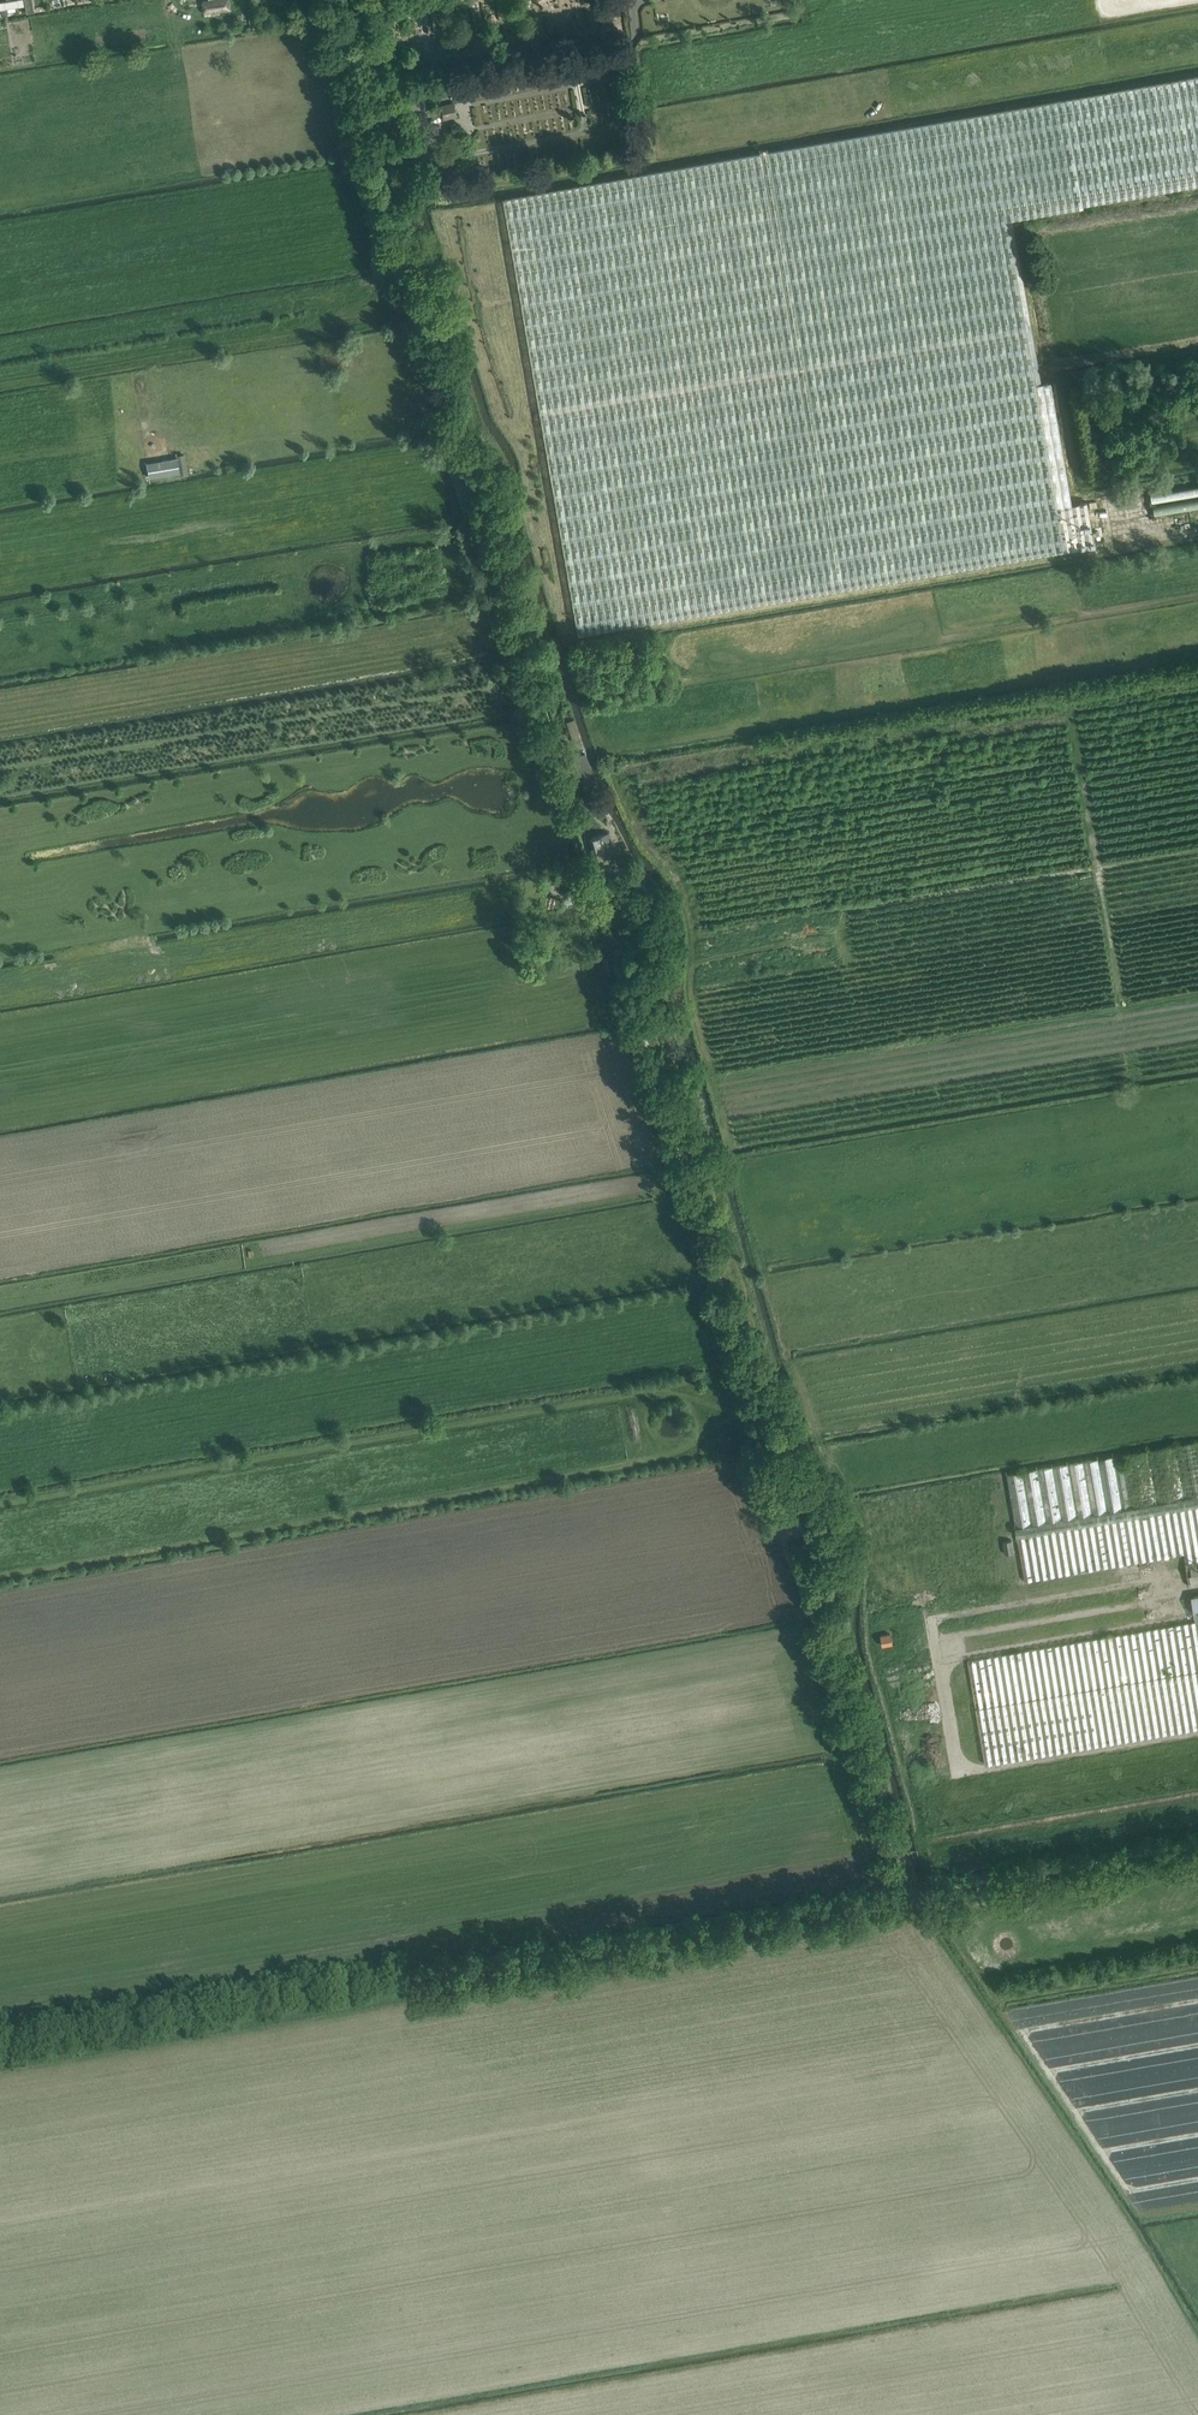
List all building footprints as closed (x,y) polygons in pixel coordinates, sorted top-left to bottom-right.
[(25,6),(24,0),(15,0),(0,3),(0,4),(2,16),(9,14),(8,8),(25,6)] [(231,9),(230,0),(212,0),(208,1),(210,13),(231,9)] [(501,204),(519,305),(547,460),(580,640),(1098,546),(1090,502),(1075,505),(1052,382),(1043,384),(1013,219),(1083,207),(1083,205),(1197,185),(1197,77),(501,204)] [(457,115),(454,103),(441,106),(444,118),(457,115)] [(177,457),(148,462),(151,478),(179,473),(177,459),(177,457)] [(186,458),(177,459),(179,473),(188,472),(186,458)] [(1148,495),(1150,505),(1151,516),(1197,508),(1197,487),(1148,495)] [(0,814),(0,835),(17,832),(14,812),(0,814)] [(616,853),(613,843),(609,832),(590,838),(596,859),(615,853),(616,853)] [(1174,1445),(1197,1464),(1197,1441),(1174,1445)] [(1007,1473),(1017,1533),(1031,1537),(1019,1539),(1020,1545),(1038,1542),(1034,1557),(1023,1549),(1028,1579),(1175,1554),(1156,1539),(1175,1536),(1173,1544),(1197,1540),(1197,1489),(1110,1504),(1122,1454),(1007,1473)] [(1012,1541),(1002,1543),(1005,1555),(1015,1553),(1012,1541)] [(1187,1563),(1190,1586),(1197,1585),(1197,1561),(1187,1563)]
